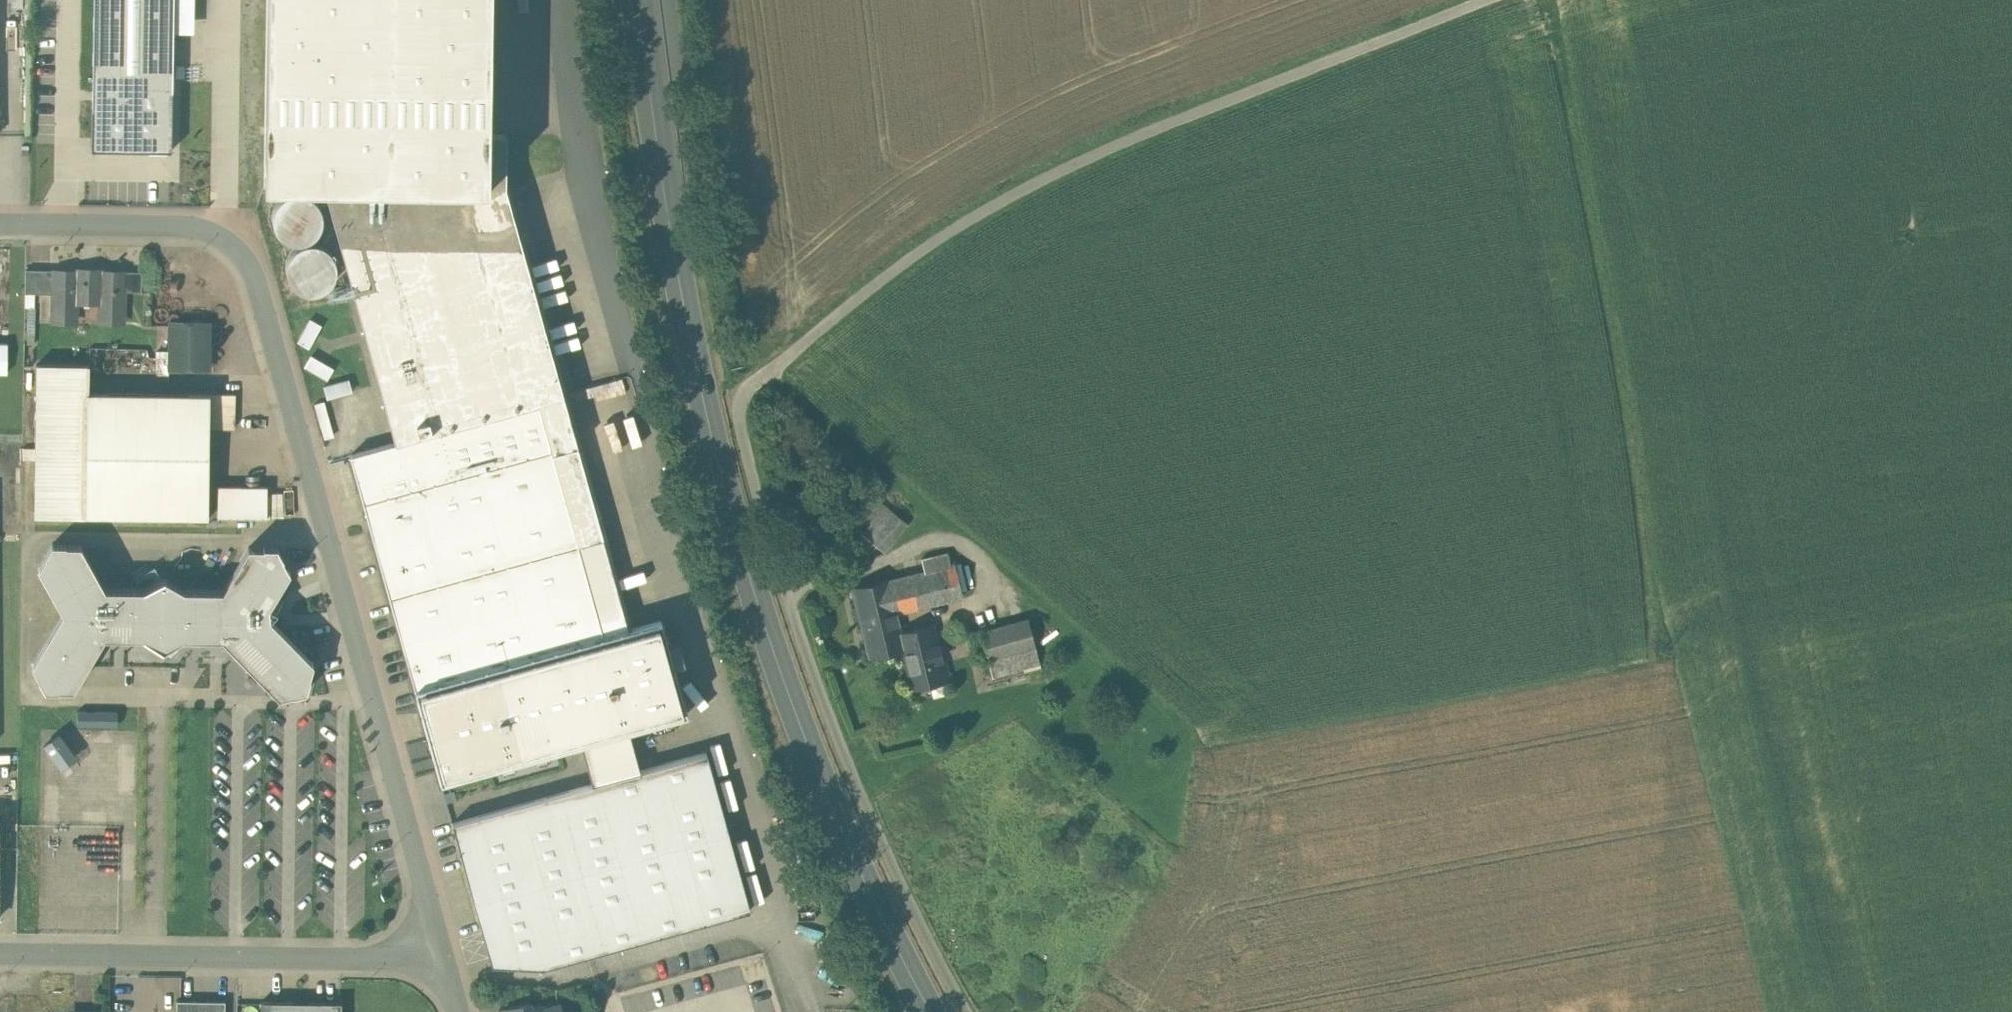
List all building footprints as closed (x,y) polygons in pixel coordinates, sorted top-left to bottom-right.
[(91,148),(168,145),(174,34),(190,33),(192,0),(94,0),(91,148)] [(264,184),(324,185),(505,187),(506,134),(487,133),(489,0),(267,0),(264,184)] [(505,187),(324,185),(395,443),(538,403),(552,452),(577,445),(505,187)] [(320,227),(322,217),(320,208),(314,200),(306,195),(297,193),(287,195),(279,200),(274,209),(272,218),(274,228),(280,235),(288,241),(298,242),(307,240),(315,235),(320,227)] [(337,278),(338,268),(336,258),(330,250),(322,244),(312,242),(302,244),(294,250),(288,259),(286,269),(289,279),(294,287),(303,292),(313,294),(323,292),(331,286),(337,278)] [(55,270),(25,269),(25,293),(53,293),(54,271),(55,271),(55,270)] [(103,271),(75,270),(75,271),(55,271),(54,271),(53,293),(53,320),(75,320),(76,300),(100,301),(100,321),(123,321),(124,291),(124,271),(122,271),(122,272),(103,272),(103,271)] [(142,271),(124,271),(124,291),(141,291),(142,271)] [(313,318),(302,341),(313,346),(323,323),(313,318)] [(207,325),(172,324),(171,366),(206,367),(207,325)] [(12,372),(12,341),(0,341),(0,372),(12,372)] [(168,351),(156,351),(156,373),(168,374),(168,351)] [(209,394),(88,392),(89,364),(37,364),(35,514),(85,515),(208,517),(209,427),(209,394)] [(234,394),(209,394),(209,427),(234,428),(234,394)] [(395,443),(350,455),(415,690),(603,638),(603,637),(577,544),(552,452),(538,403),(395,443)] [(603,537),(577,445),(552,452),(577,544),(603,537)] [(266,486),(218,486),(217,517),(266,518),(266,486)] [(907,523),(878,499),(855,527),(862,533),(876,544),(884,551),(907,523)] [(876,544),(862,533),(855,542),(868,554),(876,544)] [(628,630),(603,537),(577,544),(603,637),(628,630)] [(105,588),(80,544),(65,544),(66,543),(52,543),(45,555),(46,555),(38,568),(63,612),(32,664),(39,677),(38,677),(45,689),(58,689),(59,688),(73,688),(104,637),(143,637),(163,649),(183,638),(222,638),(278,696),(293,692),(293,693),(306,690),(310,677),(309,677),(313,662),(270,618),(276,612),(282,603),(274,598),(290,571),(282,558),(283,558),(277,546),(263,546),(263,547),(248,547),(222,590),(184,589),(164,578),(143,589),(105,588)] [(924,571),(852,588),(860,621),(896,612),(928,605),(928,604),(962,596),(954,564),(951,565),(948,553),(921,559),(924,571)] [(896,612),(860,621),(869,656),(903,648),(905,648),(901,633),(896,612)] [(1027,619),(981,631),(986,652),(988,658),(992,675),(1039,662),(1027,619)] [(603,638),(415,690),(440,783),(585,742),(628,730),(687,714),(661,621),(628,630),(603,637),(603,638)] [(932,625),(901,633),(905,648),(903,648),(905,654),(937,646),(937,644),(932,625)] [(986,652),(981,631),(970,634),(975,655),(986,652)] [(937,646),(905,654),(903,648),(912,687),(943,680),(939,660),(941,659),(938,644),(937,644),(937,646)] [(628,730),(585,742),(597,783),(452,823),(491,965),(543,968),(750,910),(706,752),(639,771),(628,730)] [(176,1000),(176,1011),(224,1011),(225,1000),(176,1000)] [(261,1001),(261,1011),(341,1011),(341,1002),(261,1001)] [(559,1005),(542,1010),(541,1004),(530,1007),(528,1002),(503,1009),(504,1011),(561,1011),(559,1005)]
